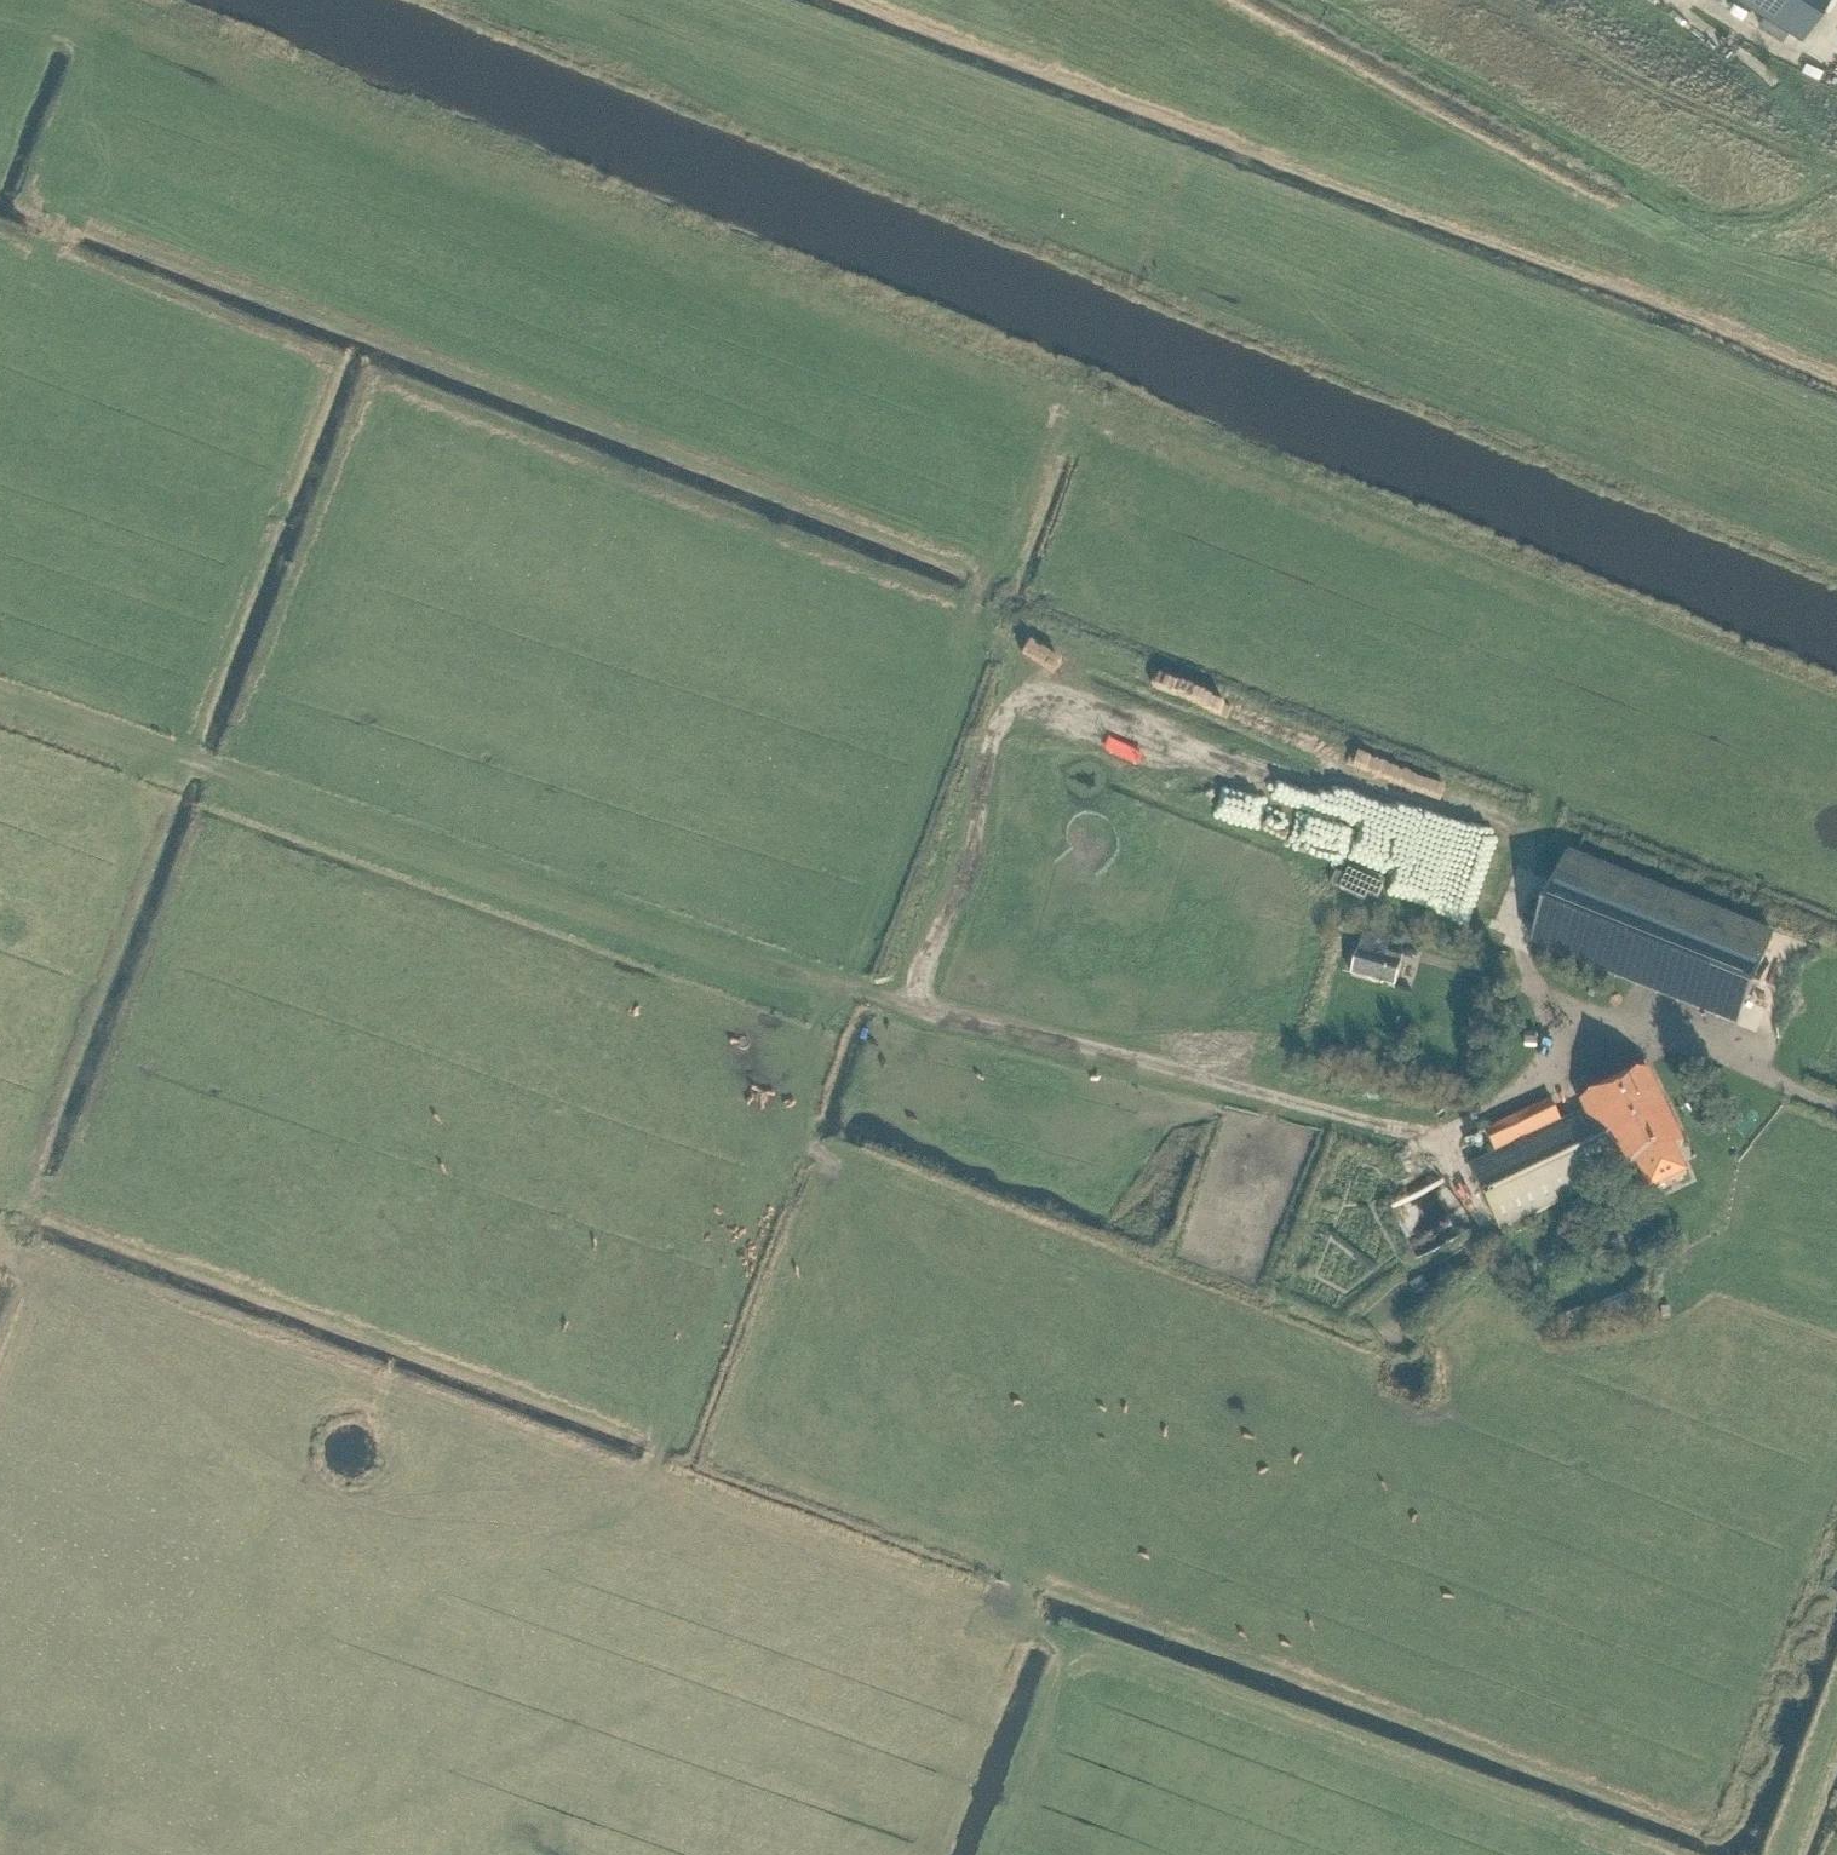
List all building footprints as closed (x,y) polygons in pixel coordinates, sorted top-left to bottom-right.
[(1803,31),(1822,0),(1754,0),(1803,31)] [(1534,944),(1739,1025),(1773,939),(1568,859),(1534,944)] [(1365,932),(1352,976),(1396,988),(1404,960),(1387,955),(1392,940),(1365,932)] [(1617,1177),(1677,1150),(1677,1149),(1687,1144),(1652,1070),(1583,1102),(1588,1112),(1565,1123),(1554,1101),(1489,1132),(1501,1157),(1474,1169),(1503,1231),(1617,1177)] [(1689,1175),(1677,1150),(1639,1168),(1650,1193),(1689,1175)] [(1422,1278),(1410,1285),(1416,1295),(1428,1288),(1422,1278)]
